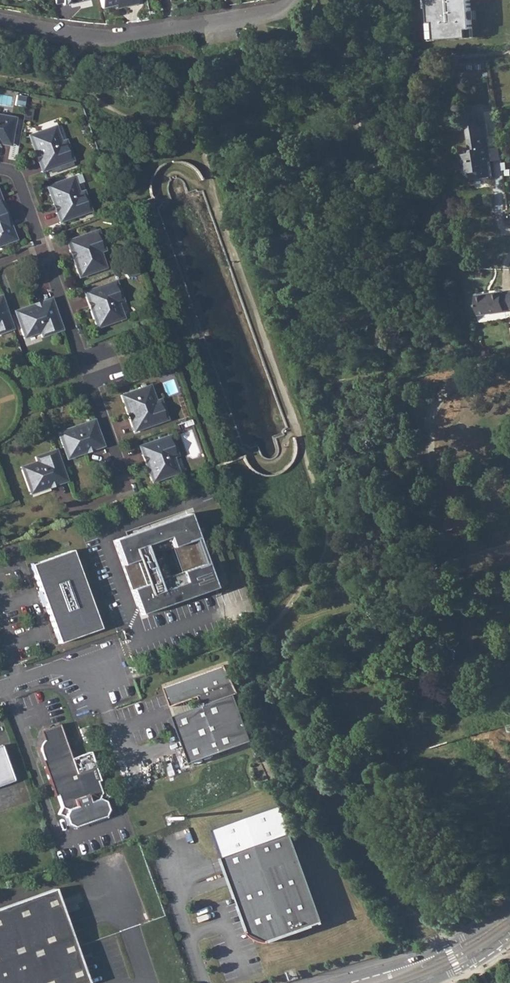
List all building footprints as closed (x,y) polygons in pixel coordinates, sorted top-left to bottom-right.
[(425,41),(472,36),(469,0),(422,0),(425,41)] [(0,139),(0,141),(10,143),(15,118),(0,115),(0,139)] [(492,161),(489,136),(487,122),(469,125),(472,150),(470,153),(460,154),(463,172),(472,179),(492,176),(490,161),(492,161)] [(52,127),(57,143),(60,142),(55,126),(52,127)] [(39,153),(41,160),(40,161),(43,171),(72,161),(65,140),(60,142),(57,143),(52,127),(31,134),(37,153),(39,153)] [(28,135),(41,172),(43,171),(40,161),(41,160),(39,153),(37,153),(31,134),(28,135)] [(498,135),(489,136),(492,161),(501,160),(498,135)] [(70,177),(75,193),(78,192),(72,176),(70,177)] [(48,185),(55,204),(56,204),(59,211),(58,211),(61,222),(90,211),(83,191),(78,192),(75,193),(70,177),(48,185)] [(46,186),(59,222),(61,222),(58,211),(59,211),(56,204),(55,204),(48,185),(46,186)] [(3,213),(8,228),(11,227),(5,212),(3,213)] [(3,213),(0,214),(0,246),(15,240),(11,227),(8,228),(3,213)] [(73,250),(76,257),(74,258),(81,277),(102,269),(96,253),(99,252),(104,251),(97,230),(68,240),(72,250),(73,250)] [(65,241),(78,278),(81,277),(74,258),(76,257),(73,250),(72,250),(68,240),(65,241)] [(105,268),(99,252),(96,253),(102,269),(105,268)] [(91,300),(94,308),(92,308),(99,327),(120,320),(114,304),(117,303),(122,301),(115,281),(86,291),(90,301),(91,300)] [(476,294),(479,313),(505,310),(505,309),(509,308),(509,291),(502,292),(502,290),(476,294)] [(83,292),(96,328),(99,327),(92,308),(94,308),(91,300),(90,301),(86,291),(83,292)] [(12,329),(1,298),(0,299),(0,333),(12,329)] [(50,298),(14,311),(15,314),(34,307),(34,309),(42,306),(41,305),(51,301),(50,298)] [(22,335),(38,329),(39,332),(41,337),(61,330),(51,301),(41,305),(42,306),(34,309),(34,307),(15,314),(22,335)] [(123,319),(117,303),(114,304),(120,320),(123,319)] [(23,338),(39,332),(38,329),(22,335),(23,338)] [(146,386),(152,402),(155,401),(149,385),(146,386)] [(136,431),(167,420),(159,399),(155,401),(152,402),(146,386),(123,394),(129,413),(131,413),(134,420),(132,421),(136,431)] [(134,420),(131,413),(129,413),(123,394),(120,395),(133,432),(136,431),(132,421),(134,420)] [(65,456),(84,449),(84,448),(91,445),(92,447),(102,443),(91,412),(71,419),(72,422),(55,428),(65,456)] [(55,428),(72,422),(71,419),(54,425),(55,428)] [(169,435),(141,445),(144,455),(146,455),(148,462),(147,462),(154,481),(175,474),(169,458),(172,457),(177,455),(169,435)] [(91,445),(84,448),(84,449),(65,456),(66,459),(103,446),(102,443),(92,447),(91,445)] [(138,446),(151,483),(154,481),(147,462),(148,462),(146,455),(144,455),(141,445),(138,446)] [(65,478),(55,450),(34,457),(36,461),(37,464),(21,470),(29,491),(39,488),(48,484),(47,483),(54,480),(55,482),(65,478)] [(178,473),(172,457),(169,458),(175,474),(178,473)] [(36,461),(20,467),(21,470),(37,464),(36,461)] [(54,480),(47,483),(48,484),(39,488),(29,491),(30,494),(66,481),(65,478),(55,482),(54,480)] [(234,479),(224,482),(227,491),(237,487),(234,479)] [(187,514),(112,541),(139,615),(214,588),(187,514)] [(71,551),(30,565),(41,595),(38,596),(40,603),(43,602),(58,644),(99,629),(71,551)] [(194,763),(255,740),(238,693),(241,692),(226,663),(165,686),(172,705),(200,695),(204,705),(176,715),(194,763)] [(57,796),(61,807),(57,814),(64,818),(66,825),(73,828),(86,823),(85,821),(90,820),(90,821),(103,817),(106,810),(104,803),(107,796),(100,793),(96,782),(98,781),(88,752),(70,759),(58,725),(39,731),(42,740),(38,747),(42,760),(41,760),(54,797),(57,796)] [(12,781),(0,746),(0,785),(12,781)] [(272,944),(273,942),(327,924),(288,806),(218,830),(251,931),(251,933),(254,937),(255,935),(268,941),(267,943),(272,944)] [(53,889),(0,908),(0,982),(87,982),(53,889)] [(261,941),(267,943),(268,941),(255,935),(254,937),(255,937),(261,941)]
